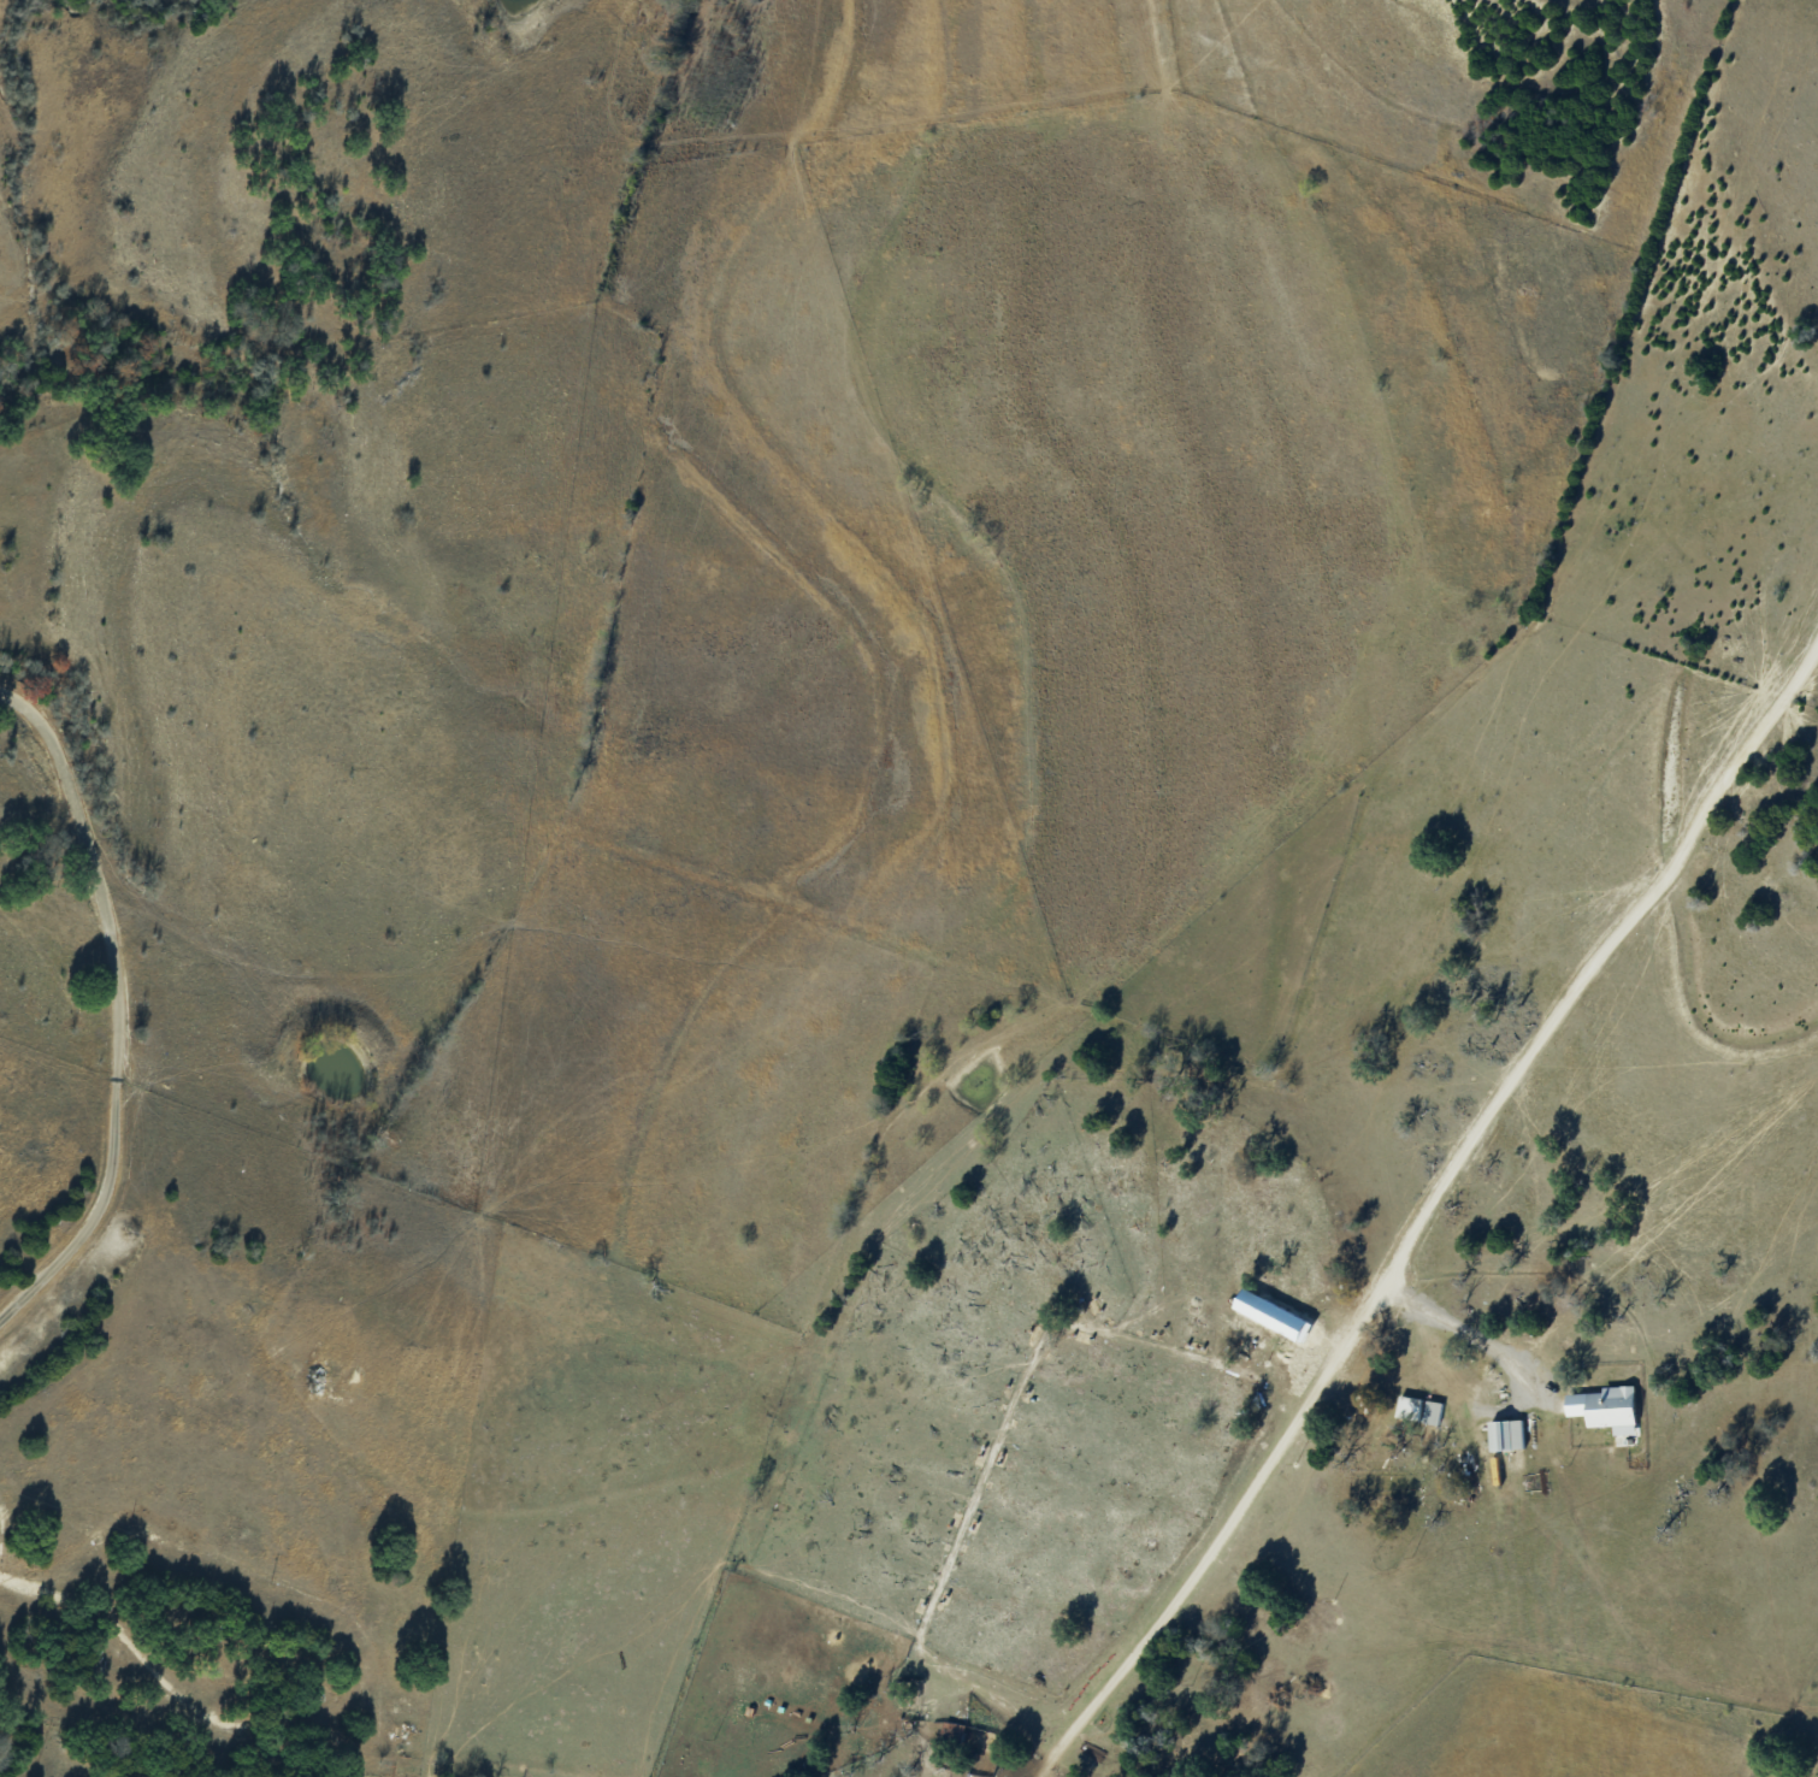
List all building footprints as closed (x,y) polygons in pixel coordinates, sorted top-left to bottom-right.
[(1586,1388),(1587,1427),(1635,1426),(1635,1387),(1586,1388)] [(1420,1399),(1399,1398),(1398,1419),(1419,1420),(1420,1399)] [(1436,1426),(1442,1404),(1428,1400),(1422,1422),(1436,1426)] [(1490,1421),(1490,1450),(1522,1450),(1522,1421),(1490,1421)] [(939,1743),(962,1747),(966,1725),(944,1720),(939,1743)]
